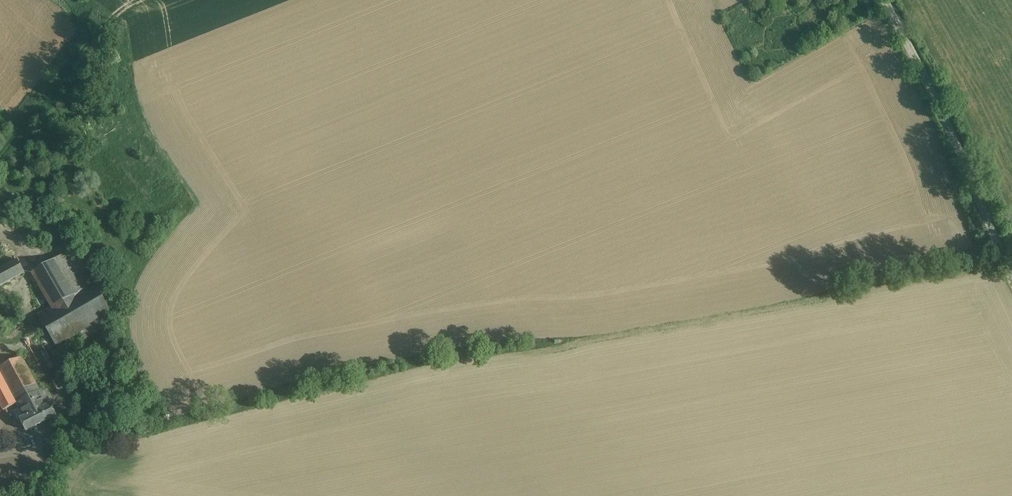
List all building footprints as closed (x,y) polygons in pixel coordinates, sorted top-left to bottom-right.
[(54,256),(75,292),(95,280),(74,245),(54,256)] [(75,292),(54,256),(31,269),(51,305),(75,292)] [(25,270),(18,257),(0,266),(0,283),(25,270)] [(109,306),(95,280),(75,292),(51,305),(38,313),(54,342),(80,327),(97,317),(117,306),(115,303),(109,306)] [(102,325),(97,317),(80,327),(84,335),(102,325)] [(22,353),(0,364),(0,368),(22,415),(46,403),(22,353)] [(0,374),(0,404),(2,408),(14,402),(0,374)] [(22,415),(19,416),(25,430),(52,417),(57,414),(51,401),(22,415)]
